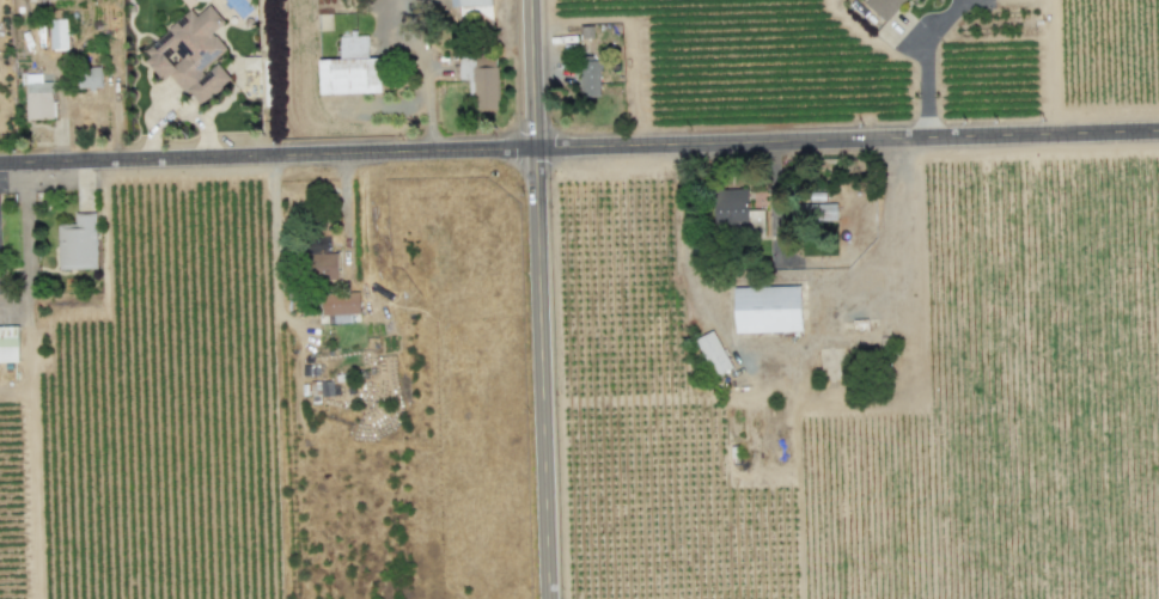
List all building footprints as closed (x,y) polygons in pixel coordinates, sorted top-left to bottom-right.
[(245,0),(224,0),(239,19),(252,9),(245,0)] [(452,6),(460,6),(460,17),(494,17),(494,0),(452,0),(452,6)] [(864,1),(885,21),(905,0),(865,0),(864,1)] [(200,107),(232,80),(215,60),(228,50),(213,32),(225,22),(210,4),(197,16),(191,9),(141,52),(164,78),(170,72),(200,107)] [(51,48),(69,48),(67,18),(49,19),(51,48)] [(381,91),(380,57),(369,58),(368,35),(356,35),(356,33),(339,34),(340,59),(319,59),(320,93),(381,91)] [(244,68),(260,69),(260,56),(244,56),(244,68)] [(498,67),(475,67),(475,56),(460,57),(460,78),(470,78),(471,109),(499,108),(498,67)] [(600,59),(581,60),(582,96),(601,95),(600,59)] [(102,86),(101,66),(78,67),(79,87),(102,86)] [(42,81),(42,73),(25,74),(27,119),(54,118),(53,80),(42,81)] [(750,188),(714,188),(715,225),(751,225),(750,188)] [(97,268),(96,211),(75,212),(75,223),(57,224),(58,269),(97,268)] [(339,279),(338,252),(311,253),(312,280),(339,279)] [(735,333),(805,330),(803,285),(734,287),(735,333)] [(324,319),(361,317),(360,291),(323,293),(324,319)] [(0,326),(0,361),(18,361),(18,325),(0,326)] [(697,337),(713,376),(731,369),(715,330),(697,337)]
